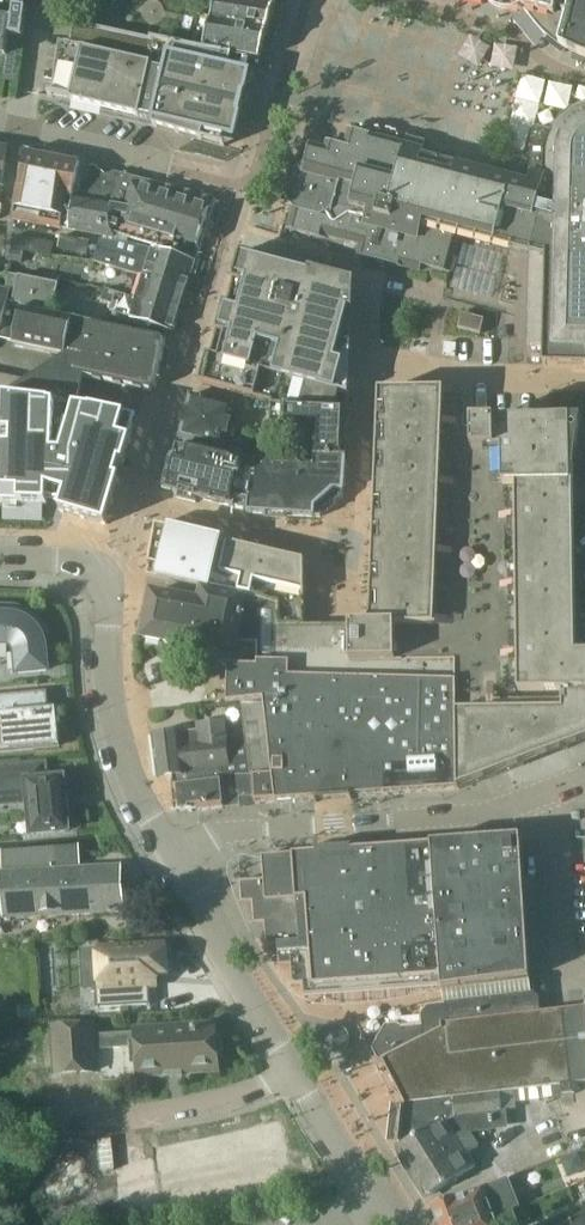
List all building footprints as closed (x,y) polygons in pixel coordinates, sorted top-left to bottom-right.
[(5,56),(8,35),(10,36),(22,38),(26,10),(12,8),(13,0),(0,0),(0,55),(5,56)] [(202,49),(211,50),(223,52),(249,57),(250,55),(259,58),(276,2),(268,0),(216,0),(202,49)] [(525,8),(528,13),(531,18),(535,23),(539,27),(543,32),(547,36),(557,43),(562,47),(567,50),(572,53),(578,56),(583,58),(584,59),(584,0),(494,0),(525,8)] [(211,50),(202,49),(56,19),(56,21),(73,25),(70,47),(81,49),(69,100),(234,138),(249,73),(246,72),(249,57),(223,52),(211,50)] [(511,69),(520,52),(502,42),(493,60),(511,69)] [(584,106),(582,107),(579,109),(576,110),(573,112),(568,115),(563,120),(561,122),(559,125),(557,127),(556,130),(553,136),(551,139),(550,142),(550,145),(549,148),(548,151),(548,154),(548,176),(531,171),(528,181),(528,183),(474,170),(457,165),(459,158),(423,149),(424,144),(352,125),(346,148),(328,143),(326,150),(311,146),(306,164),(297,161),(285,205),(293,208),(288,227),(325,237),(326,233),(327,233),(359,242),(360,243),(357,253),(361,255),(419,271),(421,265),(449,273),(459,233),(477,238),(532,254),(530,346),(543,346),(542,364),(584,365),(584,106)] [(74,204),(76,194),(73,194),(79,162),(26,151),(19,187),(20,187),(14,218),(62,224),(62,223),(63,223),(66,204),(74,204)] [(214,197),(116,171),(115,176),(104,173),(105,171),(102,167),(91,165),(86,168),(81,195),(76,194),(74,204),(66,204),(63,223),(116,236),(117,231),(195,256),(214,197)] [(62,243),(93,251),(95,241),(65,233),(62,243)] [(13,249),(53,256),(56,244),(15,237),(13,249)] [(144,273),(185,285),(193,262),(139,245),(101,239),(93,263),(116,268),(143,276),(144,273)] [(207,354),(199,382),(271,401),(276,426),(322,429),(320,457),(345,459),(351,459),(354,409),(347,408),(354,281),(353,281),(240,251),(233,279),(227,303),(223,302),(216,330),(216,331),(210,355),(207,354)] [(24,302),(26,307),(52,313),(59,282),(10,272),(6,287),(0,286),(0,337),(15,340),(14,344),(15,344),(24,302)] [(144,273),(143,276),(138,291),(128,287),(126,295),(177,311),(185,285),(144,273)] [(177,311),(126,295),(105,288),(101,300),(113,303),(111,310),(131,316),(131,317),(137,319),(136,322),(146,325),(147,321),(171,329),(177,311)] [(156,386),(164,345),(159,337),(52,314),(52,313),(26,307),(24,302),(15,344),(66,355),(64,366),(69,373),(148,390),(156,386)] [(455,355),(456,343),(444,342),(443,354),(455,355)] [(2,395),(3,396),(0,482),(0,502),(47,504),(47,498),(62,503),(60,510),(106,523),(119,478),(116,477),(120,462),(124,463),(137,417),(134,417),(135,413),(130,406),(61,392),(58,387),(27,380),(2,395)] [(234,637),(259,642),(258,665),(229,665),(228,703),(242,701),(247,744),(228,746),(225,719),(198,722),(199,729),(154,734),(159,774),(184,771),(184,768),(223,764),(224,772),(250,770),(251,775),(253,774),(254,788),(268,787),(269,801),(316,798),(316,801),(336,799),(352,798),(352,796),(459,788),(524,763),(524,746),(564,745),(564,748),(567,747),(567,743),(584,736),(584,664),(565,664),(562,437),(496,438),(496,433),(496,424),(474,425),(474,390),(464,390),(464,401),(379,402),(379,435),(370,623),(336,624),(305,624),(304,626),(276,626),(277,604),(231,594),(232,590),(205,586),(203,586),(201,601),(195,630),(234,637)] [(178,438),(179,438),(221,450),(224,437),(231,438),(235,425),(228,423),(233,406),(189,395),(178,438)] [(343,490),(345,459),(320,457),(320,461),(244,457),(244,456),(175,442),(164,489),(178,493),(177,497),(196,502),(197,497),(234,506),(234,505),(247,508),(247,512),(314,515),(320,515),(342,495),(343,490)] [(205,586),(233,589),(232,592),(257,598),(277,604),(276,626),(304,626),(305,612),(305,560),(157,525),(148,574),(205,585),(205,586)] [(195,630),(201,601),(190,600),(191,598),(150,592),(143,636),(166,639),(166,634),(185,637),(186,635),(194,637),(192,644),(231,651),(234,637),(195,630)] [(9,644),(11,645),(13,646),(15,647),(17,650),(17,652),(19,673),(47,670),(45,649),(45,647),(44,644),(43,641),(42,639),(41,636),(48,633),(44,627),(40,622),(35,618),(29,614),(23,611),(17,610),(10,609),(0,608),(0,644),(9,644)] [(57,709),(41,711),(40,692),(0,696),(0,727),(1,727),(4,751),(60,746),(57,709)] [(63,779),(46,780),(45,765),(0,769),(0,792),(28,789),(33,835),(68,831),(67,811),(70,811),(69,799),(65,799),(63,779)] [(241,804),(240,796),(255,794),(254,788),(253,774),(251,775),(220,774),(173,780),(176,808),(199,806),(200,808),(241,804)] [(254,788),(255,794),(256,802),(269,801),(268,787),(254,788)] [(443,989),(530,979),(521,836),(352,849),(352,846),(338,847),(316,849),(316,851),(262,855),(264,878),(240,880),(241,902),(252,901),(254,923),(264,922),(266,944),(277,943),(279,964),(291,964),(292,981),(291,981),(292,985),(302,984),(303,996),(327,994),(326,985),(360,982),(399,979),(400,989),(443,986),(443,989)] [(79,846),(1,850),(3,880),(0,880),(0,907),(4,907),(5,917),(122,911),(120,866),(80,868),(79,846)] [(99,968),(94,968),(97,1008),(151,1005),(150,986),(157,985),(156,974),(167,974),(165,945),(98,949),(99,968)] [(384,1059),(405,1101),(453,1096),(561,1083),(562,1094),(572,1092),(571,1082),(584,1080),(584,1007),(548,1011),(546,995),(537,996),(532,992),(444,1000),(445,1004),(427,1005),(420,1015),(422,1026),(402,1025),(402,1024),(396,1021),(385,1022),(371,1046),(377,1058),(383,1061),(384,1059)] [(54,1033),(30,1035),(31,1063),(55,1062),(55,1072),(96,1070),(95,1047),(94,1034),(93,1026),(102,1025),(101,1017),(57,1019),(57,1026),(53,1027),(54,1033)] [(135,1031),(123,1032),(125,1045),(136,1045),(138,1074),(160,1072),(161,1075),(188,1073),(187,1071),(217,1069),(216,1055),(222,1054),(221,1033),(215,1033),(214,1024),(165,1027),(165,1029),(146,1030),(146,1028),(135,1029),(135,1031)] [(319,1044),(323,1052),(326,1051),(337,1053),(345,1048),(348,1037),(343,1028),(332,1026),(323,1031),(321,1043),(319,1044)] [(453,1096),(405,1101),(401,1139),(403,1142),(458,1109),(463,1116),(502,1112),(500,1094),(453,1098),(453,1096)] [(471,1132),(459,1140),(457,1138),(474,1127),(468,1118),(465,1120),(463,1116),(458,1109),(403,1142),(400,1144),(430,1193),(474,1165),(464,1149),(476,1141),(471,1132)] [(274,1113),(154,1141),(167,1195),(286,1167),(274,1113)] [(433,1209),(437,1219),(440,1224),(466,1224),(512,1208),(513,1210),(519,1207),(509,1179),(433,1209)] [(466,1224),(518,1224),(513,1210),(512,1208),(466,1224)] [(564,1224),(584,1224),(584,1215),(564,1224)]
